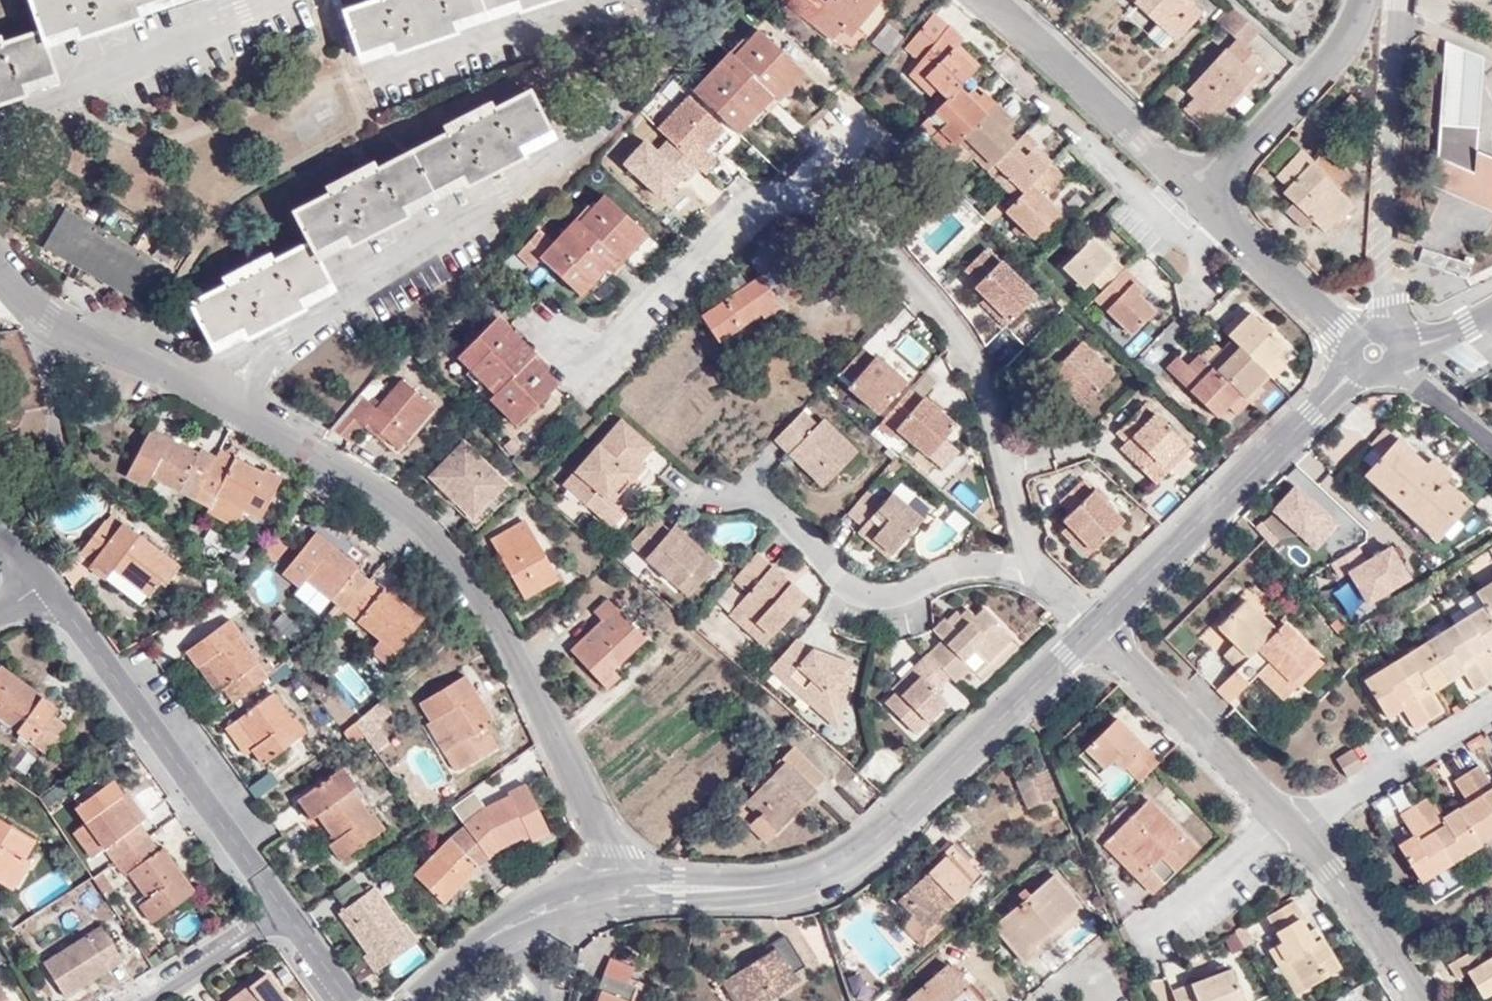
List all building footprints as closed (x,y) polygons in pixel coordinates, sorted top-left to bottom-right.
[(6,91),(8,98),(24,92),(21,83),(52,73),(40,38),(76,26),(80,36),(95,30),(92,24),(121,14),(123,22),(138,16),(135,6),(152,0),(32,0),(43,32),(0,46),(0,93),(6,91)] [(395,50),(411,46),(409,41),(435,31),(436,37),(453,31),(450,21),(513,0),(381,0),(346,12),(359,51),(391,40),(395,50)] [(520,8),(534,4),(533,0),(516,0),(520,8)] [(810,21),(832,39),(841,29),(851,37),(880,0),(827,0),(810,21)] [(1203,13),(1192,2),(1190,0),(1135,0),(1136,0),(1134,3),(1176,42),(1203,13)] [(1259,31),(1231,5),(1218,19),(1238,38),(1228,49),(1226,48),(1187,91),(1193,97),(1215,118),(1229,103),(1256,73),(1260,78),(1270,67),(1246,45),(1259,31)] [(959,42),(964,37),(936,11),(907,44),(923,59),(920,62),(931,72),(925,78),(936,90),(946,99),(959,85),(976,67),(956,47),(959,42)] [(95,30),(123,22),(121,14),(92,24),(95,30)] [(730,51),(693,90),(738,132),(750,119),(772,95),(778,101),(805,72),(758,28),(733,54),(730,51)] [(411,46),(436,37),(435,31),(409,41),(411,46)] [(976,67),(980,63),(959,42),(956,47),(976,67)] [(1486,60),(1445,44),(1434,190),(1491,215),(1491,162),(1478,156),(1486,60)] [(909,76),(930,96),(936,90),(925,78),(931,72),(920,62),(909,76)] [(1229,103),(1233,107),(1260,78),(1256,73),(1229,103)] [(934,137),(933,138),(949,154),(958,145),(964,138),(998,103),(986,91),(981,95),(976,101),(969,94),(959,85),(946,99),(940,106),(928,117),(941,129),(934,137)] [(969,94),(976,101),(981,95),(974,88),(969,94)] [(345,234),(349,243),(365,236),(362,230),(387,217),(390,223),(405,215),(400,206),(462,173),(467,183),(480,176),(478,172),(503,157),(507,163),(522,155),(517,145),(547,130),(528,92),(296,212),(311,244),(193,305),(211,342),(243,326),(247,336),(260,329),(258,323),(285,309),(288,315),(301,308),(297,298),(327,282),(311,251),(345,234)] [(724,129),(690,94),(659,127),(687,154),(707,172),(717,161),(705,149),(724,129)] [(750,119),(756,125),(778,101),(772,95),(750,119)] [(1182,109),(1205,130),(1215,118),(1193,97),(1182,109)] [(936,101),(924,113),(928,117),(940,106),(936,101)] [(998,121),(1006,111),(998,103),(964,138),(993,165),(1017,140),(1006,130),(998,121)] [(1006,130),(1015,120),(1006,111),(998,121),(1006,130)] [(928,117),(921,124),(934,137),(941,129),(928,117)] [(683,172),(695,184),(707,172),(687,154),(659,127),(627,160),(663,194),(683,172)] [(1048,166),(1032,150),(1037,145),(1039,142),(1026,131),(1017,140),(993,165),(1023,193),(1048,166)] [(987,172),(993,165),(964,138),(958,145),(987,172)] [(1052,163),(1054,160),(1037,145),(1032,150),(1048,166),(1052,163)] [(1287,186),(1283,190),(1295,202),(1312,220),(1325,232),(1352,203),(1339,190),(1310,162),(1313,159),(1302,149),(1277,176),(1287,186)] [(480,176),(507,163),(503,157),(478,172),(480,176)] [(1339,190),(1342,186),(1313,159),(1310,162),(1339,190)] [(1068,178),(1052,163),(1048,166),(1023,193),(1016,199),(1004,211),(1033,239),(1061,210),(1049,198),(1068,178)] [(1016,199),(1023,193),(993,165),(987,172),(1016,199)] [(590,283),(597,288),(612,271),(607,267),(616,257),(620,262),(646,234),(604,194),(579,222),(574,218),(552,241),(540,230),(518,254),(533,268),(541,259),(581,295),(590,283)] [(1286,212),(1304,229),(1312,220),(1295,202),(1286,212)] [(143,305),(144,302),(150,305),(170,270),(65,208),(44,247),(143,305)] [(365,236),(390,223),(387,217),(362,230),(365,236)] [(796,251),(774,230),(749,256),(762,275),(749,284),(741,273),(728,281),(735,293),(701,315),(718,343),(779,303),(772,289),(787,278),(777,262),(796,251)] [(1092,281),(1103,290),(1126,267),(1093,236),(1063,267),(1085,289),(1092,281)] [(976,287),(985,296),(1010,322),(1037,295),(988,246),(965,269),(979,283),(976,287)] [(1467,254),(1465,261),(1447,255),(1442,272),(1467,280),(1475,257),(1467,254)] [(612,271),(620,262),(616,257),(607,267),(612,271)] [(1140,295),(1147,288),(1126,267),(1103,290),(1095,300),(1132,335),(1157,310),(1140,295)] [(980,303),(1004,328),(1010,322),(985,296),(980,303)] [(1286,346),(1245,306),(1221,329),(1230,338),(1263,370),(1277,355),(1286,346)] [(260,329),(288,315),(285,309),(258,323),(260,329)] [(499,316),(459,358),(470,371),(494,393),(490,399),(517,426),(558,383),(547,371),(533,358),(536,354),(499,316)] [(1057,389),(1061,385),(1082,407),(1115,373),(1082,339),(1079,343),(1068,333),(1043,359),(1053,369),(1046,377),(1057,389)] [(1249,402),(1253,407),(1276,382),(1273,379),(1263,370),(1230,338),(1219,350),(1208,361),(1241,394),(1249,402)] [(1219,350),(1209,341),(1199,352),(1208,361),(1219,350)] [(877,356),(875,359),(863,349),(843,372),(854,382),(848,388),(879,414),(906,382),(877,356)] [(1241,394),(1208,361),(1199,352),(1189,363),(1179,354),(1166,366),(1218,417),(1228,406),(1241,394)] [(547,371),(550,367),(536,354),(533,358),(547,371)] [(1273,379),(1286,364),(1277,355),(1263,370),(1273,379)] [(470,371),(466,375),(490,399),(494,393),(470,371)] [(370,402),(360,392),(330,429),(352,441),(364,426),(376,437),(380,432),(398,449),(434,408),(400,378),(380,402),(374,396),(370,402)] [(1055,392),(1075,413),(1082,407),(1061,385),(1057,389),(1055,392)] [(924,397),(922,400),(910,390),(885,420),(929,458),(945,438),(956,425),(924,397)] [(1228,406),(1238,414),(1249,402),(1241,394),(1228,406)] [(1121,448),(1156,484),(1169,472),(1164,466),(1186,443),(1147,404),(1117,434),(1126,443),(1121,448)] [(11,431),(9,409),(0,410),(0,433),(11,431)] [(826,422),(818,431),(799,414),(775,440),(828,489),(842,474),(860,454),(826,422)] [(642,460),(655,448),(622,419),(562,485),(605,524),(619,508),(616,505),(608,498),(617,489),(632,474),(638,479),(649,467),(642,460)] [(146,485),(152,475),(196,498),(217,456),(201,448),(199,453),(151,428),(127,474),(146,485)] [(1384,429),(1370,445),(1382,455),(1396,440),(1384,429)] [(939,467),(955,447),(945,438),(929,458),(939,467)] [(1425,465),(1397,439),(1396,440),(1382,455),(1364,475),(1435,539),(1467,503),(1442,481),(1425,465)] [(464,443),(431,474),(461,508),(496,477),(464,443)] [(1169,472),(1192,450),(1186,443),(1164,466),(1169,472)] [(649,467),(661,452),(655,448),(642,460),(649,467)] [(266,468),(263,472),(221,449),(217,456),(196,498),(211,507),(217,496),(242,508),(260,518),(281,476),(266,468)] [(850,483),(869,462),(860,454),(842,474),(850,483)] [(1449,473),(1432,458),(1425,465),(1442,481),(1449,473)] [(469,516),(503,484),(496,477),(461,508),(469,516)] [(1064,518),(1070,524),(1095,550),(1125,520),(1094,490),(1093,492),(1082,481),(1061,501),(1071,512),(1064,518)] [(1293,486),(1270,512),(1314,552),(1338,526),(1293,486)] [(616,505),(624,497),(617,489),(608,498),(616,505)] [(886,508),(869,493),(850,514),(866,529),(866,530),(896,559),(927,525),(895,497),(886,508)] [(235,523),(242,508),(217,496),(211,507),(210,510),(235,523)] [(611,529),(626,514),(619,508),(605,524),(611,529)] [(82,551),(95,561),(109,572),(114,566),(150,595),(161,580),(166,583),(179,566),(113,515),(107,522),(106,521),(82,551)] [(671,532),(656,518),(631,542),(679,585),(690,572),(701,583),(719,564),(694,542),(689,549),(671,532)] [(525,598),(557,579),(524,520),(491,539),(525,598)] [(1062,532),(1087,558),(1095,550),(1070,524),(1062,532)] [(694,542),(676,526),(671,532),(689,549),(694,542)] [(861,535),(892,564),(896,559),(866,530),(861,535)] [(300,587),(306,578),(345,610),(369,579),(357,569),(359,566),(317,531),(283,573),(300,587)] [(270,543),(263,556),(276,564),(284,551),(270,543)] [(1390,546),(1346,571),(1366,605),(1410,580),(1390,546)] [(807,599),(757,554),(735,577),(751,591),(738,605),(772,636),(807,599)] [(92,566),(106,576),(109,572),(95,561),(92,566)] [(679,585),(690,595),(701,583),(690,572),(679,585)] [(384,586),(382,589),(369,579),(345,610),(380,639),(371,651),(386,663),(425,615),(412,604),(410,607),(384,586)] [(1491,582),(1476,592),(1484,606),(1491,619),(1491,582)] [(1476,592),(1475,593),(1483,606),(1484,606),(1476,592)] [(613,669),(646,639),(607,598),(593,611),(600,619),(570,647),(608,688),(620,676),(613,669)] [(1234,643),(1223,654),(1237,669),(1275,630),(1245,599),(1218,627),(1234,643)] [(764,646),(772,636),(738,605),(729,615),(764,646)] [(1469,647),(1490,682),(1491,680),(1491,654),(1491,652),(1487,645),(1491,642),(1491,619),(1484,606),(1483,606),(1466,617),(1470,624),(1459,631),(1469,647)] [(937,630),(947,640),(930,656),(932,658),(953,680),(958,685),(975,669),(966,659),(975,649),(988,663),(1012,639),(983,611),(973,621),(966,614),(960,619),(956,615),(949,623),(946,620),(937,630)] [(205,661),(224,688),(234,702),(269,675),(241,636),(244,633),(232,617),(187,650),(199,666),(205,661)] [(1466,617),(1454,624),(1459,631),(1470,624),(1466,617)] [(1275,630),(1237,669),(1216,689),(1229,702),(1258,673),(1283,698),(1296,685),(1291,680),(1316,656),(1283,622),(1275,630)] [(1459,631),(1454,624),(1440,633),(1445,640),(1459,631)] [(1445,640),(1440,633),(1424,643),(1444,675),(1459,666),(1463,672),(1475,691),(1490,682),(1469,647),(1459,631),(1445,640)] [(807,648),(797,638),(771,667),(838,726),(853,665),(807,648)] [(1406,654),(1410,662),(1398,669),(1429,719),(1443,711),(1432,691),(1428,684),(1444,675),(1424,643),(1406,654)] [(975,669),(978,672),(988,663),(975,649),(966,659),(975,669)] [(1406,654),(1394,662),(1398,669),(1410,662),(1406,654)] [(949,703),(939,693),(953,680),(932,658),(930,656),(916,671),(923,678),(911,691),(907,687),(887,708),(916,735),(949,703)] [(1298,687),(1322,662),(1316,656),(1291,680),(1296,685),(1298,687)] [(199,666),(218,692),(224,688),(205,661),(199,666)] [(1398,669),(1394,662),(1380,670),(1385,677),(1398,669)] [(58,707),(1,666),(0,667),(0,718),(33,742),(32,743),(46,754),(67,724),(54,714),(58,707)] [(1448,681),(1463,672),(1459,666),(1444,675),(1448,681)] [(1385,677),(1380,670),(1364,680),(1383,711),(1397,701),(1401,708),(1414,729),(1429,719),(1398,669),(1385,677)] [(916,671),(903,683),(907,687),(911,691),(923,678),(916,671)] [(486,725),(494,720),(466,674),(420,701),(431,719),(427,722),(445,751),(449,748),(462,768),(499,745),(486,725)] [(1432,691),(1448,681),(1444,675),(1428,684),(1432,691)] [(293,718),(275,692),(240,717),(258,743),(252,748),(254,750),(264,764),(307,731),(297,716),(293,718)] [(1383,711),(1387,717),(1401,708),(1397,701),(1383,711)] [(381,707),(354,726),(374,756),(386,748),(373,730),(389,719),(381,707)] [(227,727),(248,754),(254,750),(252,748),(258,743),(240,717),(227,727)] [(1133,733),(1117,717),(1112,721),(1128,738),(1133,733)] [(1138,780),(1148,770),(1159,759),(1133,733),(1128,738),(1112,721),(1078,755),(1097,774),(1113,760),(1122,769),(1125,767),(1138,780)] [(1481,734),(1475,737),(1481,746),(1486,743),(1481,734)] [(1468,742),(1473,751),(1481,746),(1475,737),(1468,742)] [(785,761),(745,803),(758,816),(775,832),(817,790),(816,787),(827,777),(794,744),(781,758),(785,761)] [(1347,776),(1363,766),(1352,749),(1337,758),(1347,776)] [(1431,765),(1439,777),(1446,772),(1439,760),(1431,765)] [(1479,765),(1467,773),(1491,813),(1491,779),(1488,781),(1479,765)] [(330,843),(341,859),(385,827),(374,811),(371,813),(353,789),(357,785),(343,767),(299,799),(313,819),(318,815),(335,838),(330,843)] [(1463,797),(1455,803),(1457,807),(1461,813),(1479,842),(1491,834),(1491,813),(1467,773),(1454,781),(1463,797)] [(278,784),(269,774),(249,789),(256,800),(278,784)] [(1027,811),(1056,798),(1044,774),(1016,787),(1027,811)] [(105,849),(114,861),(150,836),(121,796),(123,794),(113,780),(75,807),(89,826),(74,835),(89,859),(105,849)] [(475,790),(453,807),(465,824),(490,858),(501,847),(529,834),(532,841),(550,832),(526,782),(507,791),(509,794),(486,806),(475,790)] [(1442,817),(1430,797),(1415,805),(1447,856),(1460,848),(1464,854),(1480,844),(1479,842),(1461,813),(1446,823),(1442,817)] [(1151,867),(1163,855),(1176,868),(1197,847),(1149,798),(1115,831),(1151,867)] [(1413,835),(1417,842),(1402,852),(1421,882),(1438,871),(1434,864),(1447,856),(1415,805),(1400,815),(1413,835)] [(1457,807),(1442,817),(1446,823),(1461,813),(1457,807)] [(767,843),(775,832),(758,816),(749,826),(767,843)] [(25,858),(36,839),(0,818),(0,881),(13,888),(29,861),(25,858)] [(415,873),(444,903),(490,858),(465,824),(415,873)] [(1153,891),(1164,880),(1151,867),(1115,831),(1103,843),(1153,891)] [(1398,845),(1402,852),(1417,842),(1413,835),(1398,845)] [(164,847),(160,850),(150,836),(114,861),(124,876),(129,872),(148,898),(140,904),(152,921),(195,890),(164,847)] [(912,911),(926,926),(936,916),(983,872),(954,842),(941,853),(944,856),(900,898),(912,911)] [(1464,854),(1460,848),(1447,856),(1451,863),(1464,854)] [(1447,856),(1434,864),(1438,871),(1451,863),(1447,856)] [(992,925),(1024,962),(1038,950),(1033,944),(1081,903),(1054,872),(992,925)] [(406,924),(404,926),(375,887),(341,912),(369,951),(365,955),(377,971),(418,940),(406,924)] [(1299,918),(1303,915),(1294,899),(1266,915),(1281,941),(1268,949),(1277,965),(1285,961),(1302,990),(1340,967),(1322,936),(1319,938),(1314,941),(1308,932),(1299,918)] [(1040,951),(1087,910),(1081,903),(1033,944),(1038,950),(1040,951)] [(923,945),(944,925),(936,916),(926,926),(912,911),(901,923),(923,945)] [(45,961),(67,996),(123,960),(101,925),(45,961)] [(1319,938),(1314,929),(1308,932),(1314,941),(1319,938)] [(775,947),(737,972),(723,980),(736,1000),(764,1000),(797,980),(793,973),(806,964),(787,934),(772,943),(775,947)] [(772,943),(734,967),(737,972),(775,947),(772,943)] [(1468,952),(1448,964),(1457,979),(1467,973),(1468,973),(1484,1000),(1491,1000),(1491,957),(1484,961),(1476,947),(1468,952)] [(915,969),(922,978),(943,960),(935,951),(915,969)] [(1302,990),(1285,961),(1277,965),(1294,994),(1302,990)] [(910,1000),(980,1000),(947,964),(909,997),(910,1000)] [(1171,990),(1175,1000),(1244,1000),(1231,968),(1211,975),(1213,980),(1207,982),(1205,977),(1171,990)] [(268,970),(228,1000),(291,1000),(268,970)] [(547,981),(554,983),(558,973),(551,971),(547,981)] [(603,991),(598,1000),(630,1000),(636,987),(605,974),(599,989),(603,991)] [(0,985),(0,1000),(10,1000),(0,985)] [(593,1000),(598,1000),(603,991),(599,989),(593,1000)]
